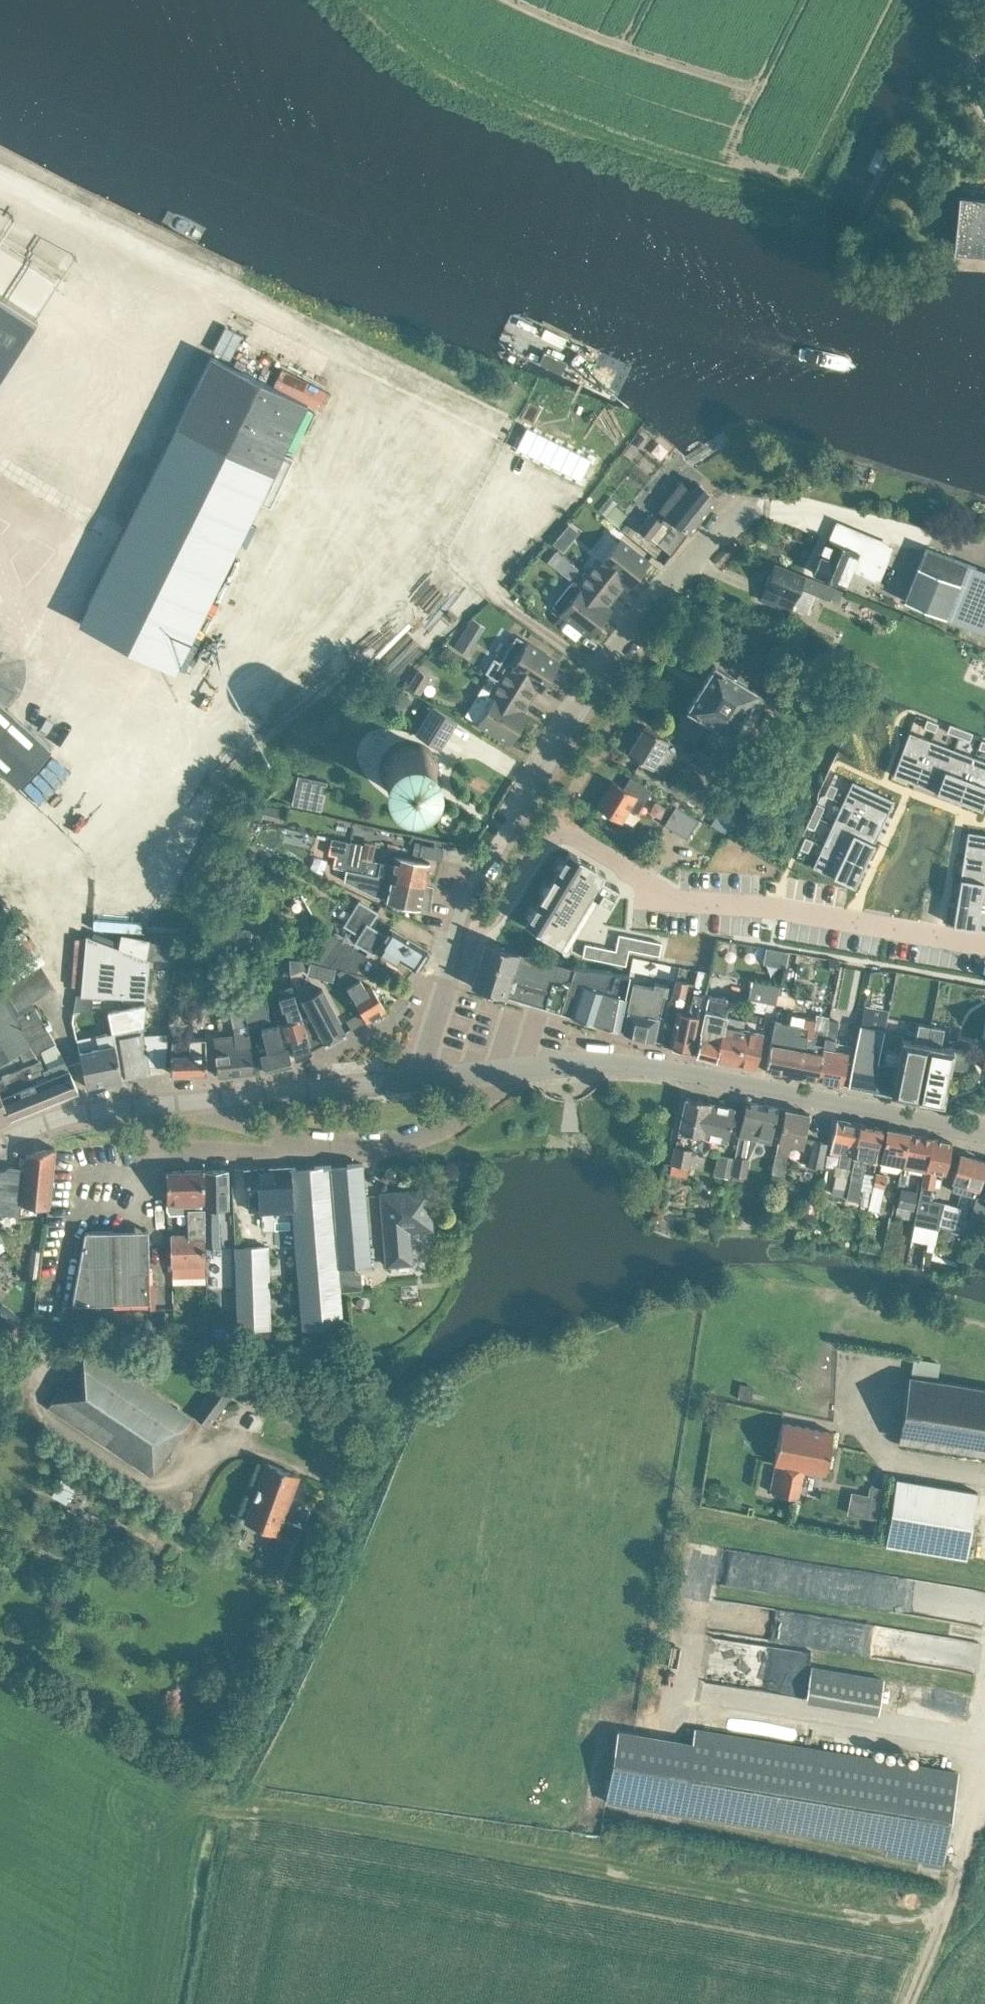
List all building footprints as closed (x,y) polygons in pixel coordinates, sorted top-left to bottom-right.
[(974,189),(961,188),(960,195),(959,195),(953,250),(984,254),(984,197),(973,196),(974,189)] [(19,309),(0,297),(0,373),(35,320),(19,309)] [(79,621),(174,668),(305,401),(210,354),(79,621)] [(716,498),(700,486),(694,493),(679,482),(658,509),(665,514),(659,522),(649,514),(637,529),(672,556),(716,498)] [(610,496),(598,510),(618,525),(626,515),(614,505),(617,502),(610,496)] [(576,518),(559,541),(573,551),(590,528),(576,518)] [(627,587),(632,581),(647,562),(619,539),(600,563),(595,560),(585,572),(615,595),(624,584),(627,587)] [(815,558),(812,564),(814,567),(812,571),(844,585),(851,569),(867,576),(874,558),(871,556),(859,551),(826,539),(818,558),(815,558)] [(659,570),(666,561),(641,542),(635,551),(659,570)] [(984,631),(984,571),(927,547),(905,600),(984,632),(984,631)] [(559,551),(553,558),(573,575),(579,567),(559,551)] [(791,611),(792,607),(807,612),(815,593),(837,602),(842,590),(775,562),(765,587),(772,590),(768,601),(760,598),(760,599),(791,611)] [(573,580),(553,605),(561,612),(561,613),(589,635),(604,616),(600,613),(605,607),(615,595),(585,572),(577,583),(573,580)] [(463,635),(458,643),(465,647),(463,650),(466,652),(473,642),(463,635)] [(494,658),(485,672),(497,680),(529,699),(537,687),(541,680),(545,682),(558,662),(527,643),(527,642),(515,635),(500,661),(494,658)] [(779,658),(809,670),(821,675),(823,671),(837,676),(841,667),(825,661),(829,651),(818,647),(788,635),(779,658)] [(714,665),(688,708),(705,718),(731,734),(731,733),(741,739),(746,737),(767,702),(766,697),(757,691),(731,675),(714,665)] [(408,685),(422,693),(432,676),(419,668),(408,685)] [(486,692),(470,718),(478,723),(509,742),(521,721),(517,719),(521,712),(529,699),(497,680),(489,694),(486,692)] [(0,702),(0,769),(18,785),(51,749),(0,702)] [(441,748),(457,719),(432,705),(415,733),(441,748)] [(927,718),(924,726),(935,730),(938,723),(927,718)] [(949,723),(946,731),(958,735),(961,728),(949,723)] [(681,747),(662,735),(645,725),(628,753),(664,774),(681,747)] [(961,728),(958,735),(969,740),(972,732),(961,728)] [(909,731),(892,773),(915,782),(931,739),(909,731)] [(931,739),(915,782),(936,791),(953,748),(931,739)] [(409,800),(415,799),(419,798),(424,796),(428,793),(431,789),(434,785),(437,780),(438,776),(438,771),(438,765),(437,760),(434,756),(431,752),(428,748),(424,745),(419,743),(414,742),(409,741),(404,742),(399,743),(397,744),(394,745),(390,748),(387,752),(384,756),(382,760),(380,765),(380,771),(380,776),(381,781),(384,785),(387,789),(390,793),(394,796),(399,798),(404,799),(409,800)] [(702,768),(709,757),(695,748),(688,760),(702,768)] [(953,748),(936,791),(958,799),(975,756),(953,748)] [(958,799),(980,808),(984,796),(984,760),(975,756),(958,799)] [(651,789),(647,786),(630,776),(623,787),(611,780),(596,806),(622,822),(630,807),(638,811),(651,789)] [(852,780),(842,801),(883,821),(893,799),(852,780)] [(829,782),(824,793),(831,797),(836,786),(829,782)] [(842,801),(832,822),(873,842),(883,821),(842,801)] [(816,802),(811,813),(819,817),(824,806),(816,802)] [(256,808),(255,813),(258,819),(262,820),(264,813),(271,814),(278,810),(278,808),(266,805),(261,804),(256,808)] [(727,837),(709,825),(675,804),(664,823),(685,836),(689,839),(715,855),(727,837)] [(709,825),(727,837),(739,817),(721,806),(709,825)] [(811,813),(806,824),(814,828),(819,817),(811,813)] [(832,822),(822,844),(864,863),(873,842),(832,822)] [(963,854),(984,858),(984,834),(968,831),(963,854)] [(804,835),(799,846),(807,850),(812,839),(804,835)] [(348,857),(351,842),(331,838),(328,853),(335,855),(348,857)] [(352,871),(424,885),(429,862),(395,855),(394,865),(360,859),(363,844),(351,842),(348,857),(335,855),(333,867),(352,871)] [(415,842),(412,854),(419,855),(422,844),(415,842)] [(822,844),(812,865),(854,885),(864,863),(822,844)] [(960,877),(984,882),(984,858),(963,854),(960,877)] [(570,858),(529,924),(561,941),(591,891),(601,895),(606,885),(596,880),(600,873),(570,858)] [(448,861),(446,868),(466,873),(468,865),(448,861)] [(352,871),(351,880),(362,883),(361,886),(388,891),(386,901),(400,904),(420,908),(424,885),(352,871)] [(956,900),(984,905),(984,882),(960,877),(956,900)] [(391,925),(386,934),(371,924),(378,911),(358,899),(343,924),(358,934),(353,942),(374,954),(378,946),(393,955),(415,969),(428,949),(391,925)] [(952,924),(984,929),(984,905),(956,900),(952,924)] [(75,993),(72,1008),(87,1009),(92,1009),(92,995),(122,997),(146,998),(150,959),(146,957),(150,939),(121,933),(118,947),(85,934),(80,993),(75,993)] [(618,933),(615,949),(584,943),(582,955),(625,964),(629,948),(658,954),(661,942),(618,933)] [(471,986),(504,996),(518,951),(485,941),(471,986)] [(342,968),(356,972),(367,955),(347,942),(332,966),(342,968)] [(786,967),(789,952),(767,948),(764,963),(786,967)] [(629,975),(575,967),(574,967),(518,951),(504,996),(570,1016),(619,1030),(628,998),(625,997),(629,975)] [(291,974),(305,968),(302,959),(289,957),(291,974)] [(45,1102),(78,1088),(65,1058),(43,1068),(39,1059),(38,1059),(36,1055),(55,1043),(30,999),(52,986),(40,966),(3,988),(0,983),(0,1094),(9,1117),(45,1102)] [(366,975),(356,972),(342,968),(337,972),(366,1020),(385,1008),(371,986),(367,988),(360,978),(366,975)] [(682,997),(686,983),(676,980),(672,994),(682,997)] [(752,980),(749,998),(746,1009),(762,1012),(764,1002),(776,1004),(780,985),(752,980)] [(633,983),(622,1032),(655,1041),(664,996),(666,997),(668,986),(654,983),(653,987),(633,983)] [(311,1049),(302,1020),(292,985),(279,989),(282,996),(279,997),(283,1011),(285,1010),(289,1022),(282,1024),(292,1046),(295,1058),(311,1050),(311,1049)] [(303,999),(297,1002),(302,1020),(311,1049),(345,1033),(336,1015),(323,989),(309,996),(303,999)] [(248,1025),(242,997),(234,990),(236,1011),(232,1012),(235,1039),(214,1042),(218,1075),(253,1071),(251,1052),(248,1025)] [(242,997),(248,1025),(270,1021),(264,992),(242,997)] [(716,1059),(726,1014),(724,1014),(728,1001),(711,997),(695,1053),(716,1059)] [(887,1018),(888,1010),(865,1006),(861,1024),(859,1024),(848,1085),(892,1094),(897,1066),(878,1063),(881,1051),(884,1031),(887,1018)] [(692,1052),(700,1016),(676,1011),(669,1045),(692,1052)] [(735,1063),(745,1020),(726,1014),(716,1059),(735,1063)] [(816,1080),(827,1019),(818,1018),(816,1030),(813,1030),(812,1037),(807,1036),(808,1027),(774,1021),(765,1070),(816,1080)] [(827,1019),(816,1080),(842,1084),(848,1052),(834,1050),(839,1021),(827,1019)] [(745,1020),(735,1063),(755,1068),(760,1049),(764,1034),(743,1028),(746,1020),(745,1020)] [(917,1099),(931,1025),(918,1023),(914,1043),(902,1040),(899,1054),(881,1051),(878,1063),(897,1066),(892,1094),(917,1099)] [(287,1047),(292,1046),(282,1024),(261,1029),(265,1045),(258,1047),(264,1071),(292,1064),(287,1047)] [(98,1047),(79,1051),(82,1066),(86,1085),(86,1086),(122,1078),(151,1074),(149,1065),(165,1064),(164,1033),(144,1033),(142,1025),(123,1029),(112,1032),(96,1035),(98,1047)] [(944,1028),(931,1025),(917,1099),(942,1104),(950,1066),(964,1068),(967,1066),(969,1053),(966,1050),(953,1048),(940,1046),(944,1028)] [(205,1037),(188,1037),(171,1038),(170,1053),(171,1073),(206,1072),(205,1037)] [(9,1117),(0,1094),(0,1121),(9,1117)] [(685,1096),(681,1116),(678,1130),(727,1141),(734,1107),(685,1096)] [(742,1120),(739,1133),(758,1137),(770,1140),(771,1136),(773,1127),(777,1107),(746,1101),(742,1120)] [(809,1114),(785,1109),(772,1171),(784,1174),(791,1144),(802,1146),(809,1114)] [(851,1168),(860,1123),(837,1119),(831,1152),(841,1154),(839,1166),(851,1168)] [(858,1200),(862,1181),(866,1162),(876,1164),(883,1128),(860,1123),(851,1168),(845,1197),(858,1200)] [(903,1164),(910,1133),(886,1128),(880,1159),(903,1164)] [(903,1164),(899,1181),(905,1182),(908,1165),(922,1168),(928,1137),(910,1133),(903,1164)] [(922,1185),(916,1219),(940,1222),(944,1202),(931,1199),(933,1187),(937,1170),(946,1172),(948,1161),(951,1145),(952,1142),(932,1137),(928,1157),(922,1185)] [(823,1166),(827,1142),(814,1140),(809,1164),(823,1166)] [(688,1168),(692,1150),(674,1145),(670,1163),(688,1168)] [(0,1171),(0,1213),(21,1215),(22,1203),(29,1204),(27,1213),(47,1215),(49,1206),(55,1147),(52,1147),(26,1155),(25,1167),(10,1166),(0,1171)] [(952,1190),(962,1193),(975,1197),(978,1188),(980,1180),(984,1163),(984,1161),(960,1154),(955,1173),(952,1180),(954,1181),(952,1190)] [(731,1173),(735,1156),(734,1155),(733,1158),(717,1155),(714,1175),(729,1177),(730,1173),(731,1173)] [(735,1156),(731,1173),(744,1175),(747,1158),(735,1156)] [(362,1162),(331,1165),(338,1267),(355,1266),(370,1265),(366,1213),(362,1162)] [(331,1165),(291,1168),(295,1213),(297,1251),(300,1308),(302,1328),(343,1325),(341,1304),(340,1290),(338,1267),(331,1165)] [(291,1168),(245,1171),(246,1191),(247,1196),(249,1196),(250,1202),(253,1206),(260,1205),(260,1210),(288,1208),(289,1213),(295,1213),(291,1168)] [(203,1170),(205,1246),(218,1246),(218,1206),(227,1206),(227,1169),(203,1170)] [(203,1170),(165,1170),(165,1203),(166,1203),(166,1208),(170,1213),(188,1212),(188,1233),(175,1234),(174,1233),(172,1233),(173,1236),(173,1261),(173,1263),(205,1263),(205,1246),(203,1170)] [(877,1174),(875,1183),(874,1188),(885,1190),(887,1176),(877,1174)] [(845,1195),(848,1178),(836,1175),(833,1193),(845,1195)] [(912,1218),(917,1192),(901,1189),(896,1215),(912,1218)] [(428,1190),(381,1194),(384,1232),(385,1232),(388,1265),(411,1263),(408,1230),(431,1228),(428,1190)] [(977,1195),(967,1231),(982,1236),(984,1224),(984,1197),(977,1195)] [(880,1210),(882,1198),(870,1196),(867,1207),(880,1210)] [(944,1202),(940,1222),(954,1226),(959,1206),(944,1202)] [(948,1239),(951,1228),(938,1224),(935,1235),(948,1239)] [(150,1282),(149,1249),(149,1229),(86,1231),(72,1304),(95,1303),(150,1302),(150,1308),(156,1308),(155,1282),(150,1282)] [(237,1328),(269,1328),(267,1247),(235,1248),(237,1328)] [(355,1266),(338,1267),(340,1290),(363,1289),(361,1272),(356,1272),(355,1266)] [(88,1348),(49,1406),(152,1476),(191,1418),(88,1348)] [(226,1370),(206,1398),(194,1414),(210,1425),(241,1381),(226,1370)] [(984,1454),(984,1389),(910,1376),(900,1439),(984,1454)] [(754,1386),(739,1383),(736,1395),(751,1398),(754,1386)] [(833,1432),(783,1422),(775,1462),(777,1463),(771,1491),(797,1496),(803,1467),(825,1472),(833,1432)] [(299,1475),(266,1463),(245,1520),(296,1539),(301,1526),(282,1519),(299,1475)] [(885,1543),(967,1557),(978,1492),(896,1478),(885,1543)] [(49,1511),(66,1518),(76,1491),(59,1485),(49,1511)] [(881,1487),(869,1485),(867,1495),(850,1491),(846,1514),(875,1519),(881,1487)] [(883,1679),(812,1667),(806,1701),(877,1713),(883,1679)] [(618,1728),(605,1802),(681,1815),(887,1849),(886,1855),(943,1864),(958,1771),(695,1728),(693,1741),(618,1728)]
